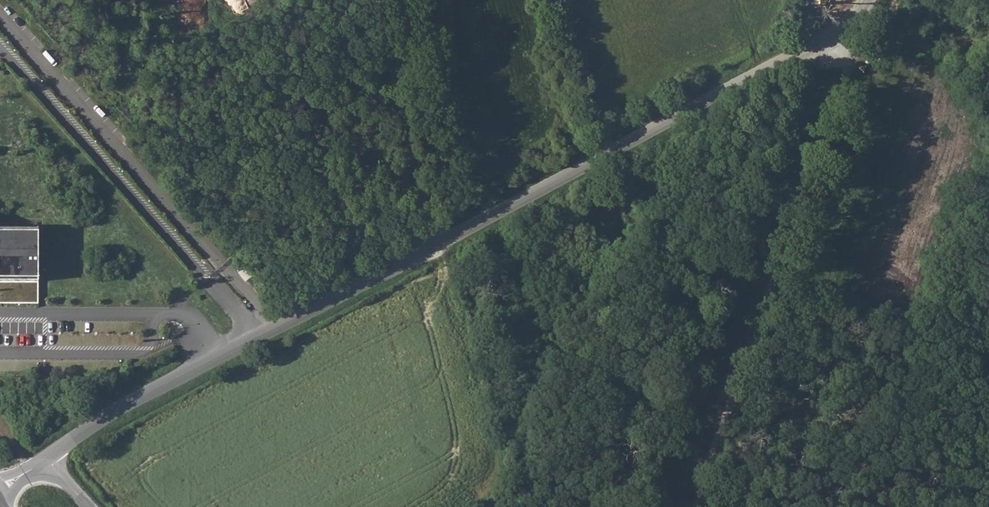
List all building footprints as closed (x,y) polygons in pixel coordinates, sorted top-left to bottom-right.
[(38,278),(38,232),(0,232),(0,278),(38,278)] [(38,303),(38,278),(0,278),(0,302),(38,303)]
